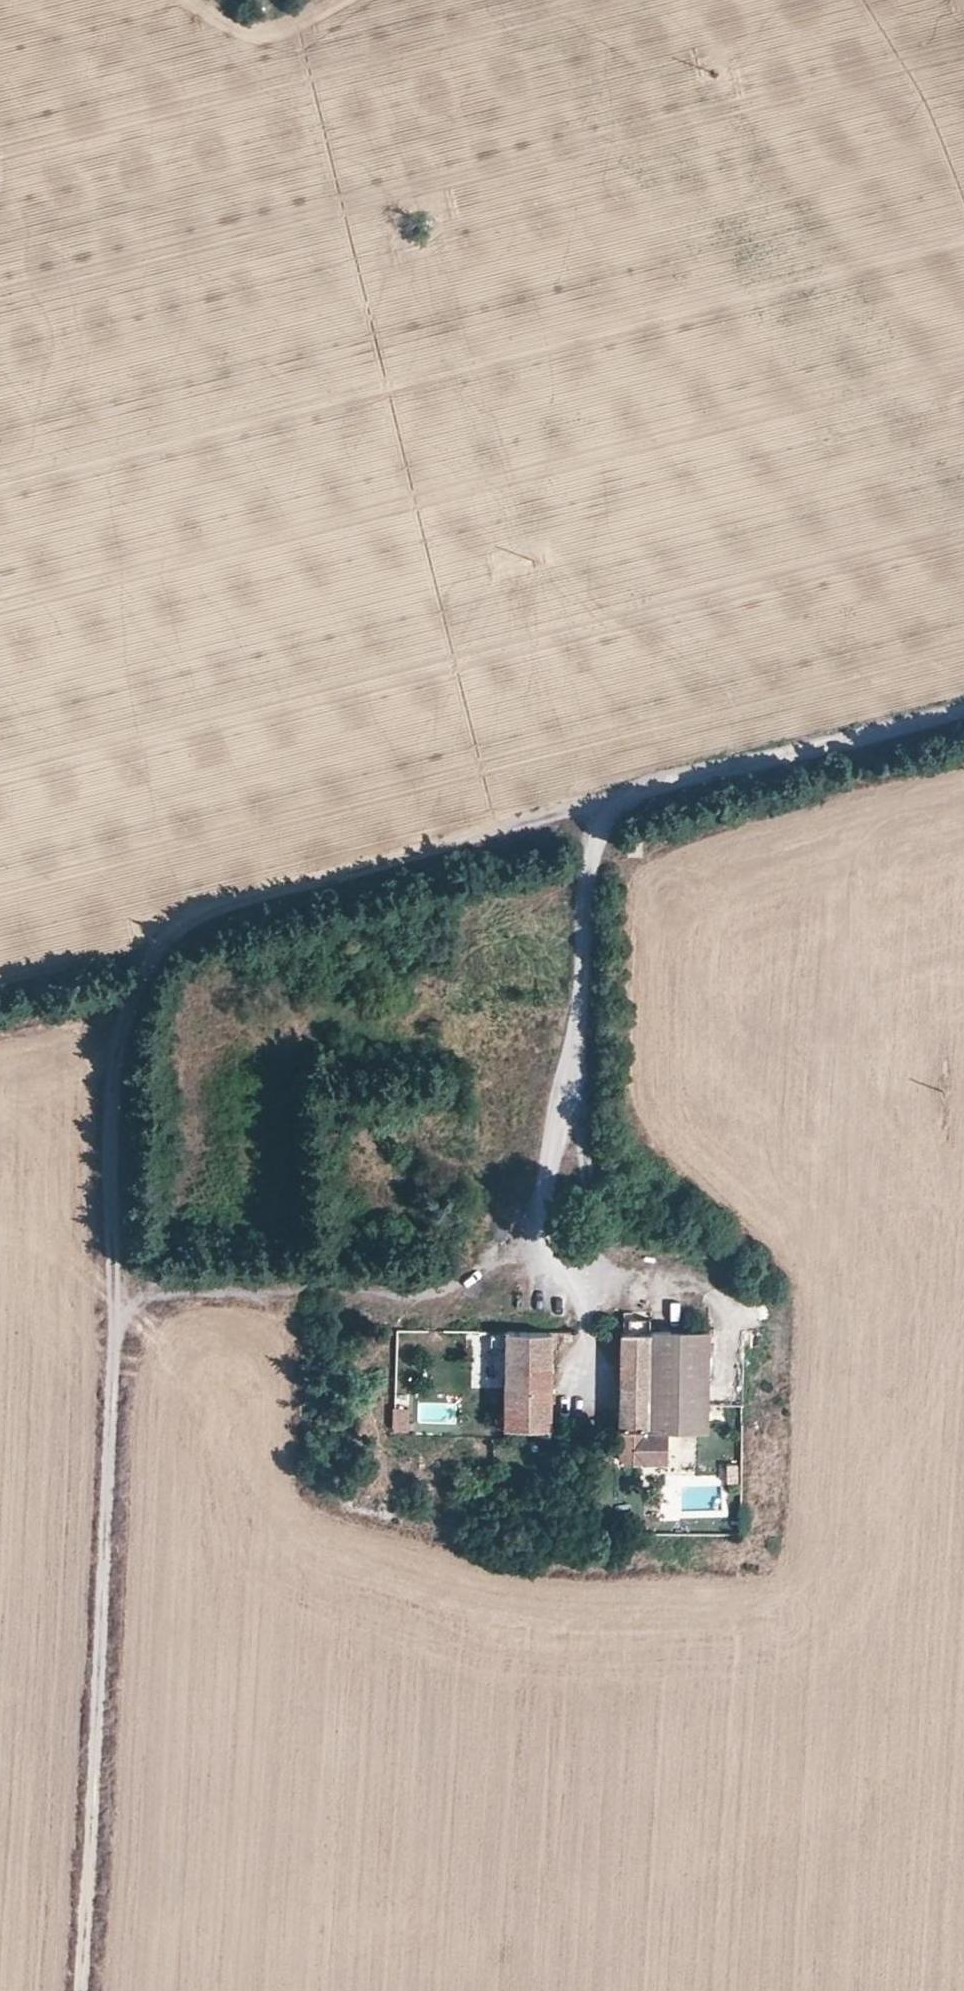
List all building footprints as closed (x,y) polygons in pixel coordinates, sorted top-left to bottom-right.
[(480,1334),(480,1361),(511,1362),(510,1436),(555,1436),(556,1334),(480,1334)] [(653,1338),(622,1338),(622,1464),(670,1464),(670,1434),(707,1434),(707,1407),(707,1336),(653,1335),(653,1338)] [(411,1411),(395,1410),(394,1431),(410,1431),(411,1411)] [(739,1467),(729,1468),(730,1486),(740,1485),(739,1467)]
